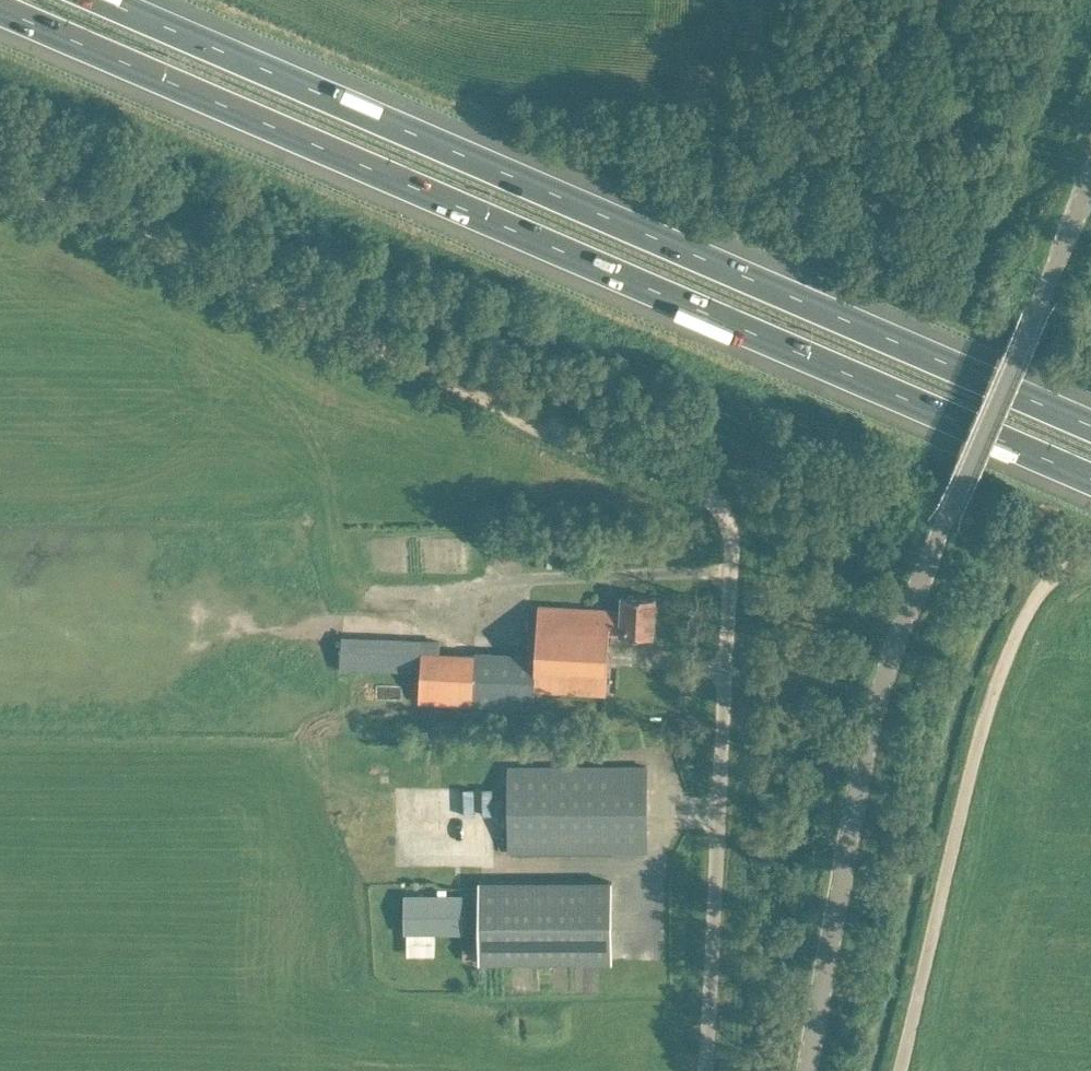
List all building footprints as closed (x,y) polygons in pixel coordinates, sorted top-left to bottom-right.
[(439,649),(421,648),(420,678),(419,701),(532,707),(534,688),(584,690),(606,692),(609,632),(653,634),(655,595),(622,593),(622,609),(538,604),(537,626),(536,652),(474,648),(474,650),(439,649)] [(421,648),(439,649),(439,642),(342,637),(340,667),(373,668),(372,676),(420,678),(421,648)] [(508,850),(625,849),(647,849),(647,765),(508,766),(508,850)] [(613,877),(480,878),(481,959),(613,959),(613,877)] [(404,932),(463,932),(463,892),(404,892),(404,932)] [(463,943),(463,957),(476,957),(476,942),(463,943)]
